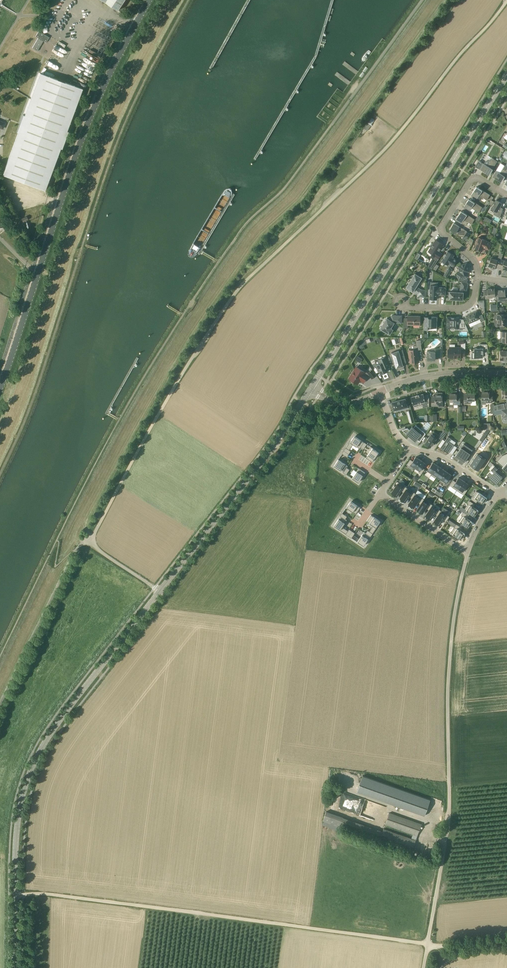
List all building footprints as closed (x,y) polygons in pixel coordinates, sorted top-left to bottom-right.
[(118,10),(125,0),(103,0),(118,10)] [(49,37),(39,31),(36,36),(38,38),(32,48),(37,51),(43,41),(46,42),(49,37)] [(87,56),(97,62),(101,55),(90,49),(87,56)] [(68,131),(83,89),(41,73),(25,115),(24,115),(18,132),(19,133),(4,175),(46,190),(61,148),(63,149),(69,131),(68,131)] [(363,130),(366,132),(375,119),(371,117),(363,130)] [(497,161),(496,161),(492,158),(488,166),(484,163),(480,169),(489,175),(497,161)] [(506,173),(506,167),(503,165),(499,172),(496,171),(492,177),(502,182),(506,173)] [(487,200),(487,199),(490,195),(476,186),(471,195),(477,199),(481,201),(483,197),(487,200)] [(14,206),(22,202),(19,197),(12,201),(14,206)] [(482,207),(473,201),(469,199),(463,208),(469,211),(473,213),(475,211),(479,213),(482,207)] [(499,208),(500,207),(502,203),(496,200),(491,209),(495,211),(494,214),(500,218),(502,210),(499,208)] [(475,219),(466,213),(461,211),(456,220),(465,226),(468,221),(472,224),(475,219)] [(467,231),(458,225),(454,223),(450,229),(463,238),(467,231)] [(489,249),(491,245),(491,242),(486,241),(487,240),(478,237),(475,244),(476,244),(475,248),(482,251),(484,247),(485,247),(485,248),(489,249)] [(439,251),(441,249),(443,245),(442,244),(442,243),(440,242),(440,241),(437,239),(437,240),(436,239),(429,251),(432,254),(431,257),(434,259),(434,258),(438,260),(442,253),(439,251)] [(443,257),(444,257),(442,261),(448,265),(449,264),(453,266),(457,260),(453,257),(454,255),(448,251),(446,254),(445,254),(443,257)] [(498,269),(498,268),(501,259),(498,258),(498,260),(495,259),(495,258),(494,257),(492,256),(491,257),(488,256),(487,261),(489,262),(488,266),(491,267),(491,269),(494,270),(495,267),(498,268),(498,269)] [(506,261),(501,259),(498,268),(501,269),(501,270),(504,271),(505,270),(506,271),(506,261)] [(457,273),(457,275),(459,280),(469,276),(467,272),(469,271),(467,263),(458,266),(460,272),(457,273)] [(449,267),(443,276),(447,278),(452,269),(449,267)] [(422,278),(419,276),(415,273),(406,287),(413,292),(413,291),(418,294),(418,296),(425,297),(426,290),(422,290),(417,287),(422,278)] [(468,283),(463,282),(461,281),(460,290),(460,292),(450,291),(449,299),(463,300),(463,292),(463,290),(467,291),(468,283)] [(429,290),(429,294),(430,294),(430,299),(437,299),(437,294),(439,294),(439,295),(445,295),(446,288),(438,287),(438,283),(431,282),(430,290),(429,290)] [(495,292),(495,289),(495,288),(488,289),(488,290),(484,290),(485,298),(492,298),(492,296),(495,296),(495,292)] [(505,294),(505,290),(498,290),(498,291),(495,292),(495,296),(496,300),(498,300),(498,301),(506,301),(506,294),(505,294)] [(479,316),(477,311),(466,316),(469,324),(475,321),(477,324),(484,320),(482,315),(479,316)] [(501,314),(497,314),(497,321),(495,322),(494,324),(495,326),(497,327),(497,326),(500,326),(504,326),(506,326),(506,318),(506,314),(501,314)] [(402,323),(402,320),(402,315),(392,315),(389,319),(387,318),(381,328),(390,334),(397,323),(402,323)] [(420,325),(420,321),(420,316),(408,316),(408,318),(404,318),(404,328),(405,328),(408,328),(408,325),(420,325)] [(437,328),(437,322),(437,317),(432,316),(432,318),(428,318),(428,317),(428,319),(424,319),(424,330),(427,330),(427,329),(431,329),(431,327),(437,328)] [(468,331),(466,325),(458,324),(459,317),(448,317),(447,323),(447,324),(447,325),(447,326),(447,329),(450,329),(450,330),(451,331),(454,331),(455,330),(459,330),(468,331)] [(419,362),(418,357),(417,350),(422,349),(421,340),(416,340),(417,345),(413,346),(414,349),(409,350),(409,353),(408,353),(409,358),(410,358),(411,363),(419,362)] [(442,351),(442,348),(442,344),(441,344),(439,346),(439,348),(435,348),(435,351),(427,351),(427,359),(435,359),(435,357),(438,357),(438,356),(442,356),(442,351)] [(488,355),(488,347),(487,344),(479,344),(479,348),(474,348),(474,352),(472,352),(472,358),(479,358),(479,357),(483,357),(483,355),(488,355)] [(465,356),(465,347),(448,347),(448,357),(450,357),(450,358),(453,358),(453,357),(461,357),(461,356),(465,356)] [(406,362),(405,358),(403,350),(399,352),(399,351),(391,353),(392,356),(390,357),(394,366),(395,366),(396,368),(404,366),(403,364),(406,362)] [(388,371),(386,368),(386,367),(389,366),(385,356),(378,360),(380,363),(376,365),(377,368),(378,371),(379,371),(380,374),(388,371)] [(366,371),(365,372),(356,367),(349,378),(352,380),(352,381),(352,382),(353,383),(355,382),(358,384),(360,380),(364,382),(368,376),(369,375),(372,378),(377,375),(372,369),(367,373),(366,371)] [(482,395),(482,400),(485,400),(485,403),(492,402),(492,393),(489,393),(489,390),(485,390),(485,389),(483,389),(482,390),(482,395)] [(464,394),(464,403),(471,404),(471,401),(475,401),(475,395),(475,390),(474,390),(473,390),(472,390),(471,390),(467,390),(467,393),(467,394),(464,394)] [(450,405),(450,407),(454,407),(454,405),(460,405),(460,395),(457,395),(457,392),(453,392),(452,391),(451,391),(450,392),(449,392),(450,397),(450,405)] [(432,399),(432,406),(437,406),(442,406),(442,398),(442,393),(441,393),(439,393),(435,393),(435,397),(432,397),(432,399)] [(416,396),(411,397),(413,405),(414,407),(424,404),(424,407),(429,406),(429,397),(428,395),(424,396),(423,394),(419,395),(416,396)] [(405,399),(392,402),(394,410),(395,412),(408,408),(407,407),(407,406),(405,399)] [(408,428),(402,430),(416,439),(422,432),(414,426),(410,429),(408,428)] [(427,437),(424,441),(425,442),(425,443),(425,444),(428,446),(428,445),(431,447),(432,444),(433,444),(434,443),(435,444),(439,439),(440,437),(436,435),(435,437),(431,434),(428,438),(427,437)] [(350,442),(344,451),(349,454),(351,451),(349,450),(353,444),(360,449),(361,447),(364,442),(355,436),(354,436),(353,438),(350,442)] [(446,440),(440,448),(443,451),(444,450),(448,453),(450,452),(454,445),(449,442),(451,439),(448,437),(446,440)] [(462,446),(455,456),(458,459),(459,458),(465,461),(471,453),(470,452),(462,447),(462,446)] [(372,448),(366,458),(372,462),(378,453),(379,452),(376,451),(373,448),(372,448)] [(499,463),(503,467),(502,467),(506,472),(506,453),(502,455),(504,458),(499,463)] [(478,454),(470,465),(479,471),(487,460),(478,454)] [(410,459),(407,465),(409,466),(410,465),(415,468),(415,467),(420,460),(416,457),(413,461),(410,459)] [(336,463),(334,466),(335,466),(344,472),(347,467),(348,466),(338,459),(338,460),(336,463)] [(420,460),(415,467),(416,468),(420,471),(419,473),(421,474),(425,469),(422,467),(425,463),(420,460)] [(433,462),(427,471),(432,474),(438,465),(433,462)] [(432,474),(431,475),(436,478),(437,476),(442,469),(438,465),(432,474)] [(494,472),(489,477),(496,483),(502,477),(501,476),(498,473),(499,470),(503,474),(504,474),(495,466),(491,470),(494,472)] [(359,468),(352,478),(356,480),(359,482),(359,481),(365,473),(359,468)] [(442,469),(437,476),(441,479),(447,471),(442,469)] [(441,479),(440,481),(445,484),(451,475),(447,471),(441,479)] [(453,480),(450,485),(457,490),(463,481),(459,477),(456,482),(453,480)] [(463,481),(457,490),(464,495),(468,490),(465,488),(468,484),(463,481)] [(394,489),(391,492),(397,496),(400,491),(404,493),(407,487),(399,482),(395,486),(394,486),(392,488),(394,489)] [(404,493),(400,498),(405,502),(409,496),(412,498),(416,493),(407,487),(404,493)] [(477,491),(471,499),(476,503),(478,500),(483,503),(487,498),(477,491)] [(412,498),(408,504),(414,507),(417,502),(420,504),(423,501),(424,499),(416,493),(412,498)] [(347,507),(346,507),(356,514),(360,507),(351,502),(351,501),(349,503),(347,507)] [(420,504),(417,509),(422,513),(426,508),(429,510),(431,507),(433,505),(429,503),(428,505),(423,501),(420,504)] [(470,501),(464,509),(475,516),(478,510),(473,507),(475,504),(470,501)] [(429,510),(425,515),(431,519),(434,514),(437,516),(440,512),(440,513),(441,511),(438,508),(437,510),(431,507),(429,510)] [(437,516),(434,521),(439,525),(443,519),(446,521),(450,516),(446,514),(445,516),(440,513),(440,512),(437,516)] [(462,515),(459,521),(468,527),(472,522),(467,518),(469,515),(463,512),(461,515),(462,515)] [(368,530),(366,533),(370,536),(371,536),(373,533),(377,527),(376,527),(379,523),(380,521),(371,515),(367,521),(373,525),(369,531),(368,530)] [(335,525),(334,525),(336,527),(340,529),(340,530),(349,536),(352,531),(349,529),(348,531),(342,527),(347,520),(345,519),(340,516),(335,525)] [(451,533),(451,534),(454,536),(455,535),(461,539),(465,534),(460,530),(462,528),(456,524),(451,532),(451,533)] [(359,539),(358,541),(361,544),(364,546),(364,545),(370,536),(366,533),(364,532),(359,539)] [(430,800),(363,775),(357,791),(425,816),(430,800)] [(326,812),(323,821),(380,841),(383,831),(326,812)] [(422,824),(390,813),(386,825),(413,834),(411,838),(384,829),(383,831),(380,841),(407,850),(412,852),(422,824)]
